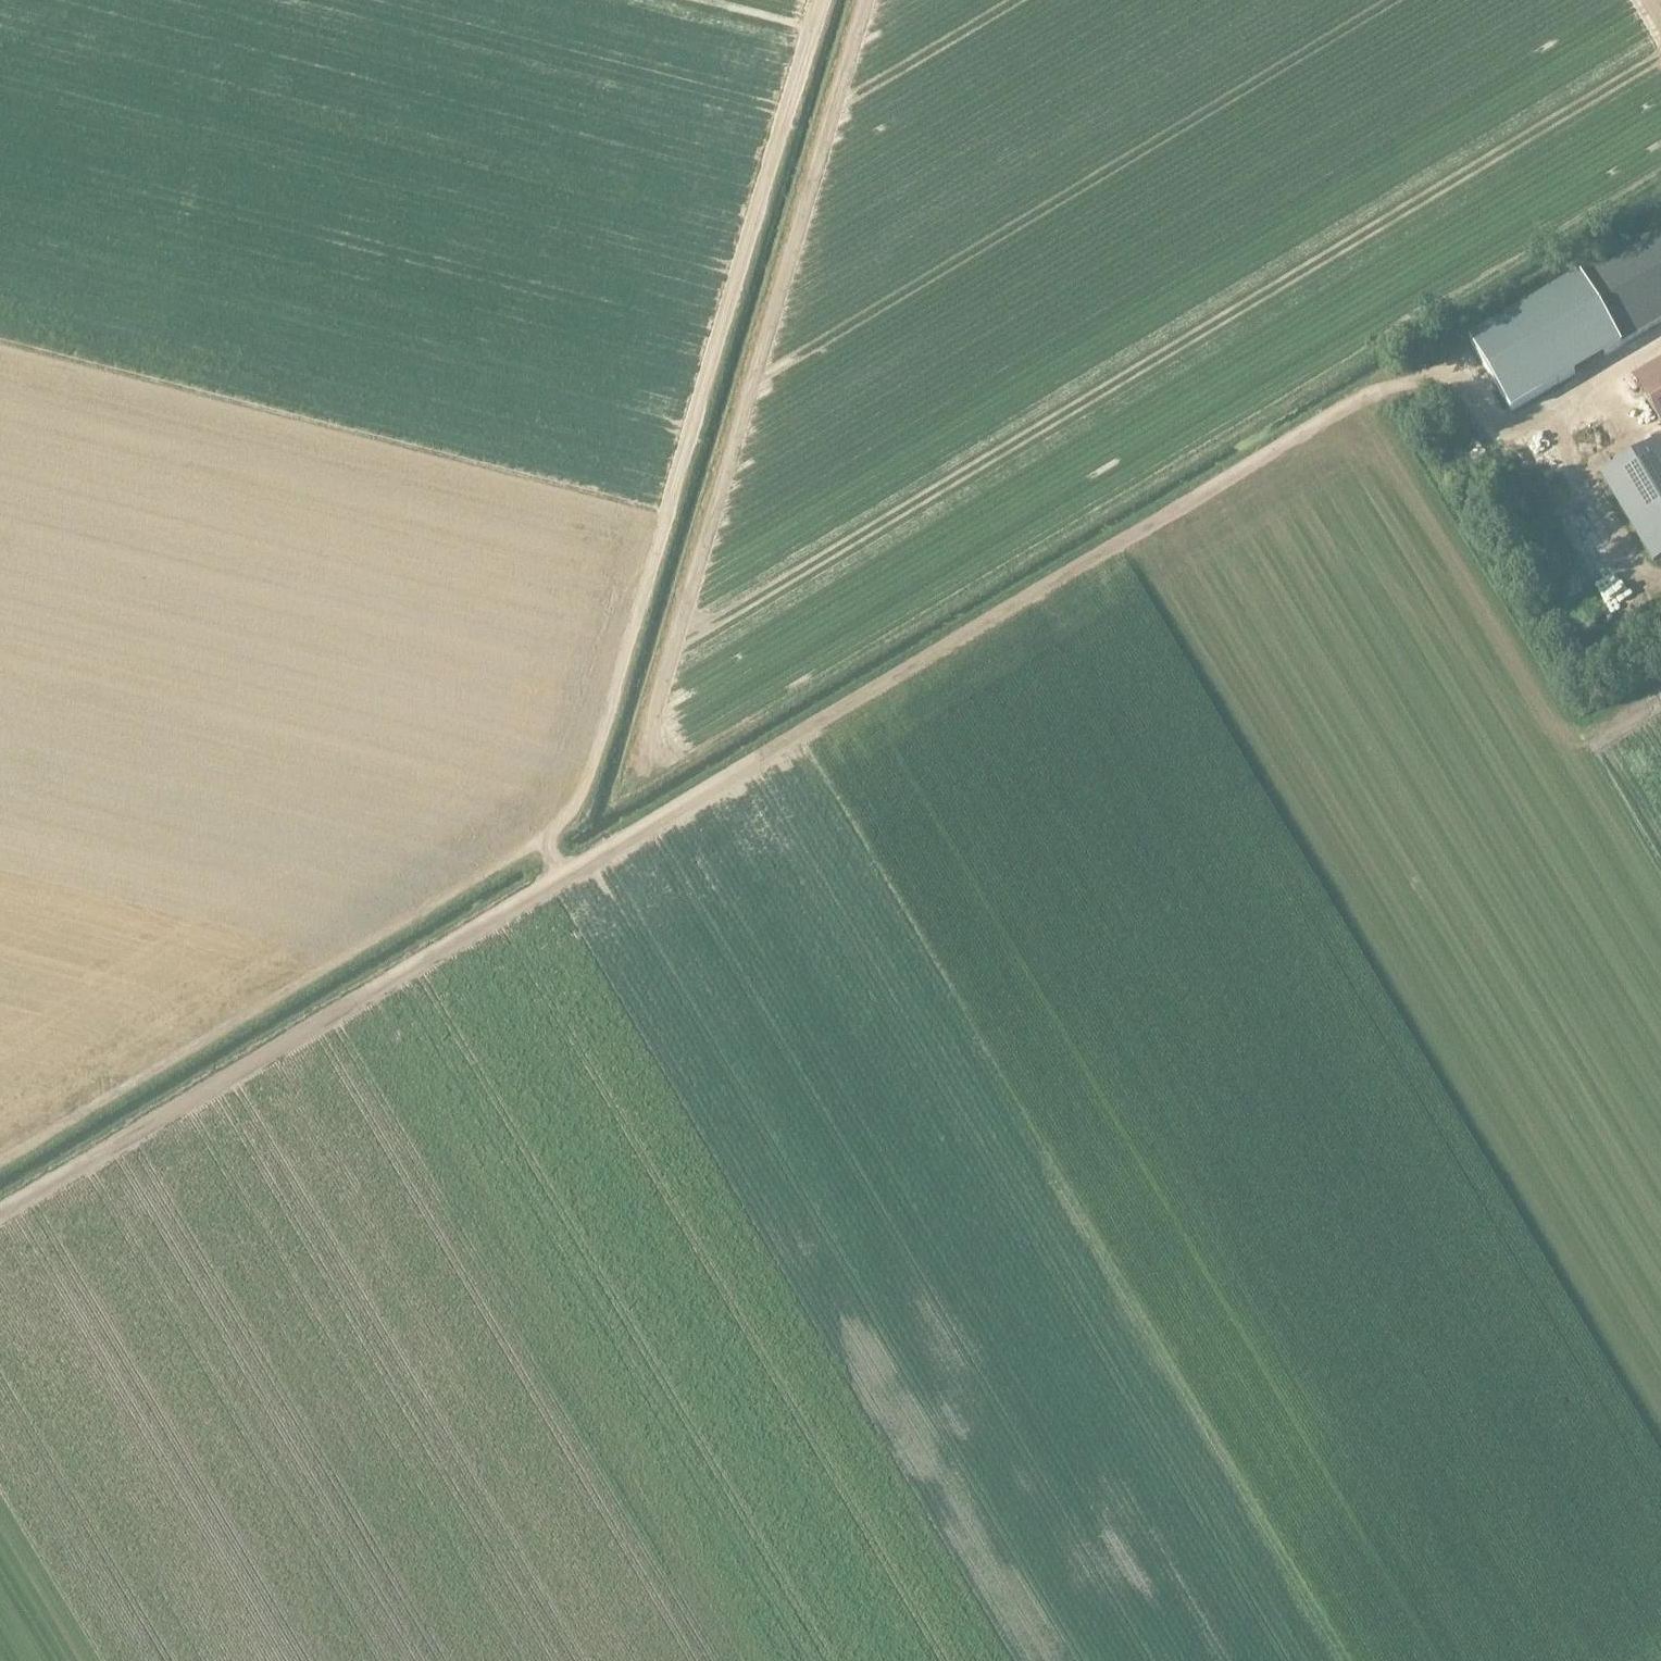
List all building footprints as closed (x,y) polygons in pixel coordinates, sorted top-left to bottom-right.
[(1621,346),(1660,322),(1660,230),(1581,278),(1621,346)] [(1621,346),(1581,278),(1471,343),(1511,411),(1621,346)] [(1634,376),(1660,421),(1660,360),(1634,376)] [(1656,561),(1660,558),(1660,438),(1602,474),(1656,561)]
